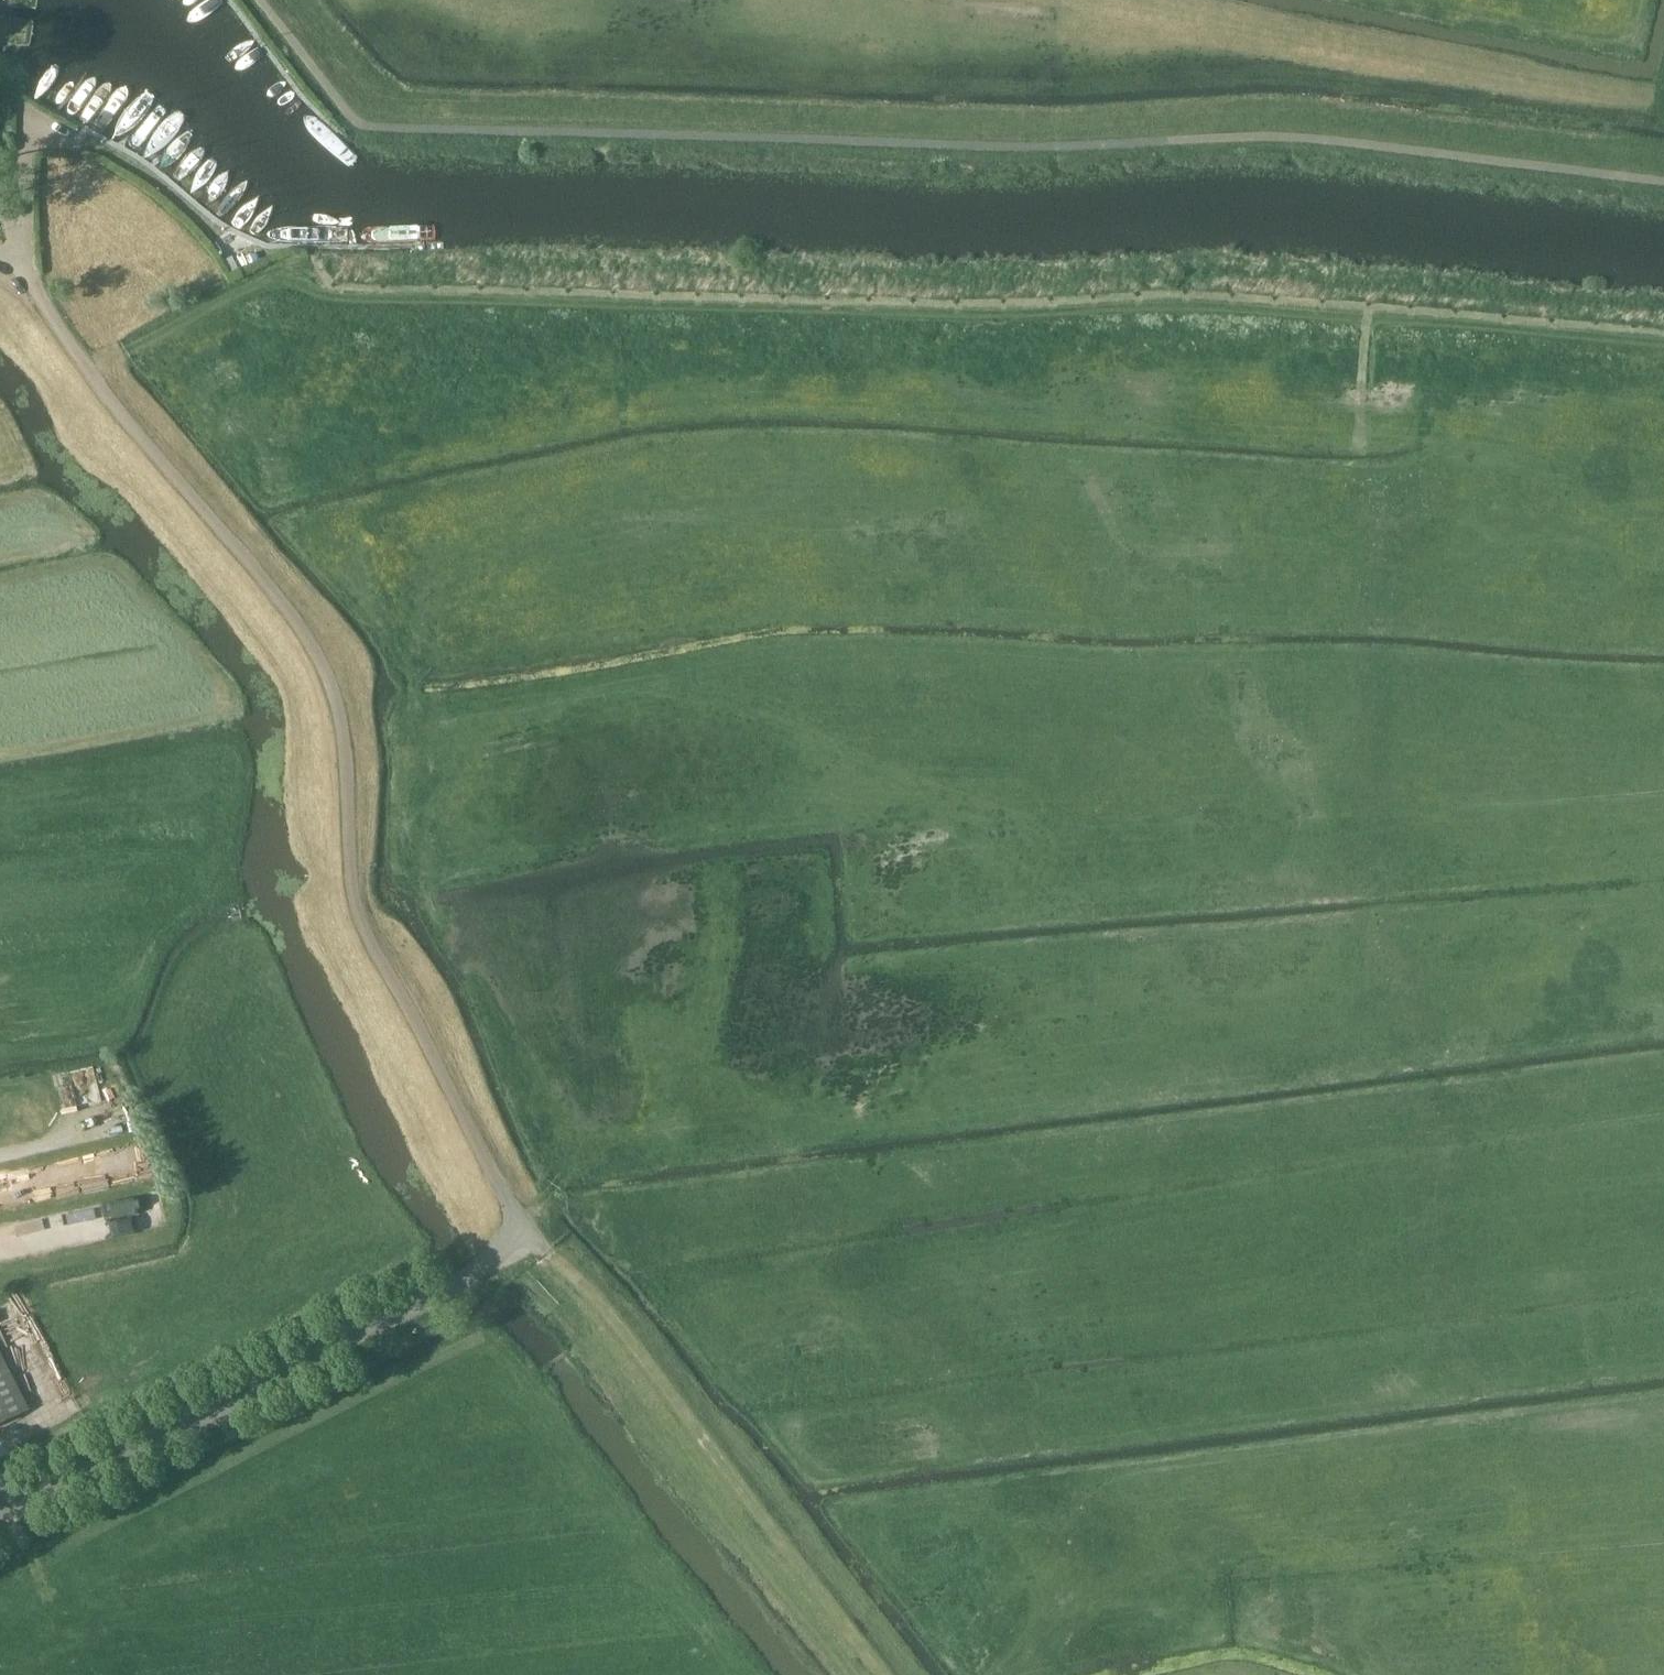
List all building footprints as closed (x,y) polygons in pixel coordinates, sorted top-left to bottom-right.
[(28,1412),(0,1355),(0,1426),(28,1412)]
